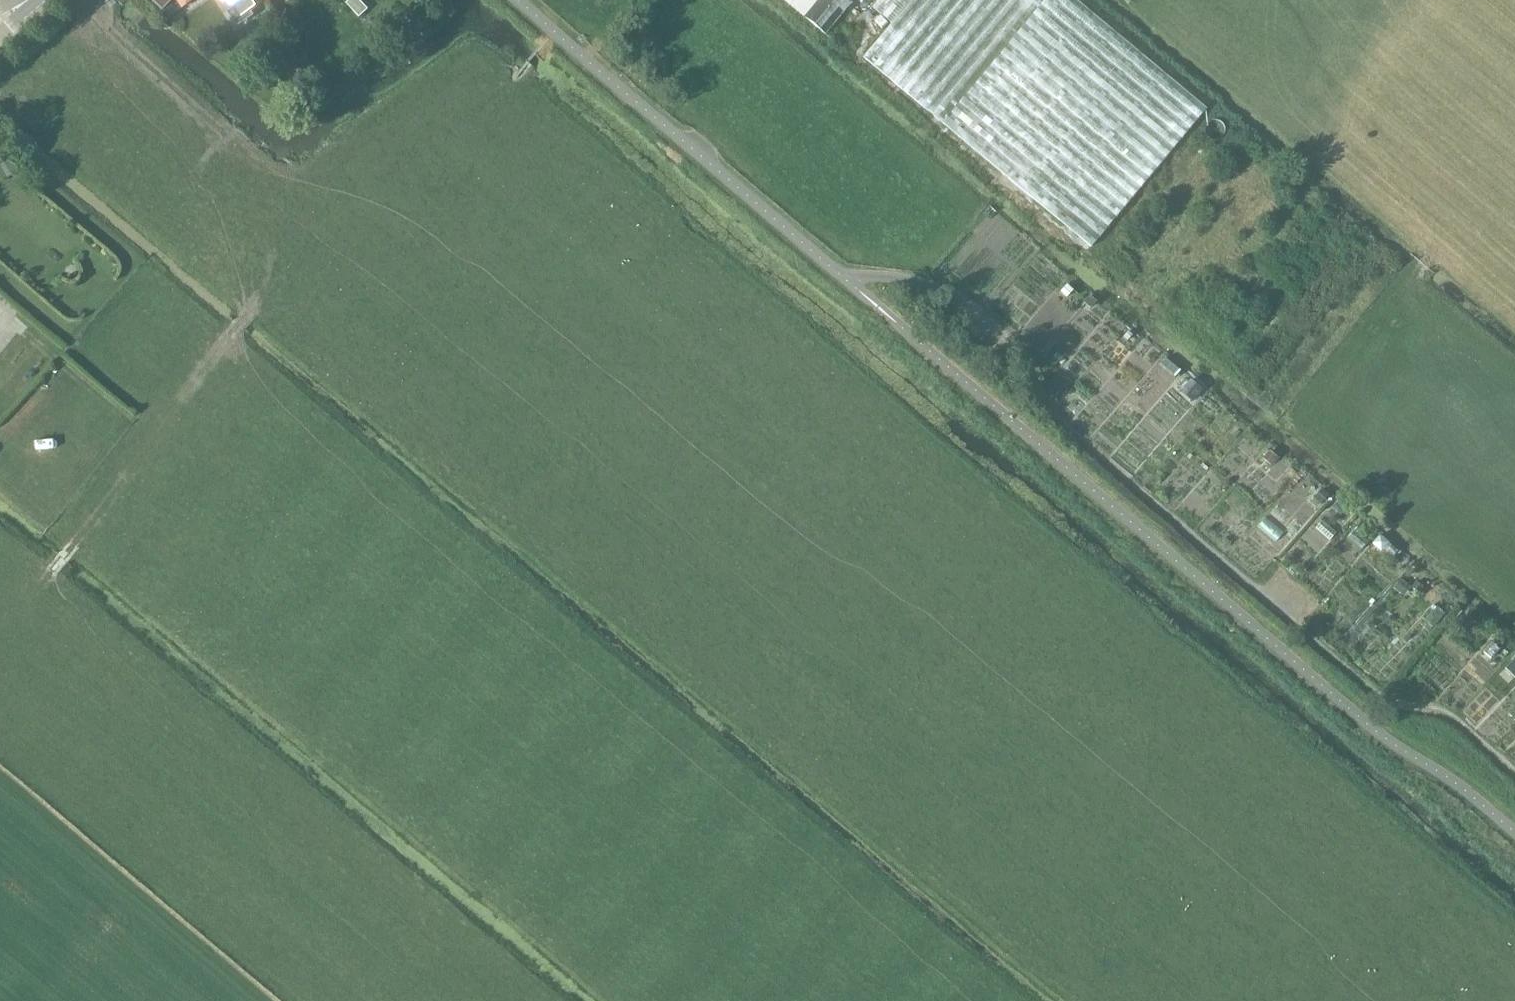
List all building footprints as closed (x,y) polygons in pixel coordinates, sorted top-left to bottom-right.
[(162,11),(173,0),(152,0),(162,11)] [(232,8),(239,3),(240,2),(244,0),(250,10),(263,2),(261,0),(226,0),(232,8)] [(851,3),(847,0),(798,0),(793,7),(805,17),(825,36),(851,3)] [(942,123),(1091,248),(1206,111),(1074,0),(878,0),(872,7),(891,24),(863,57),(942,123)]
